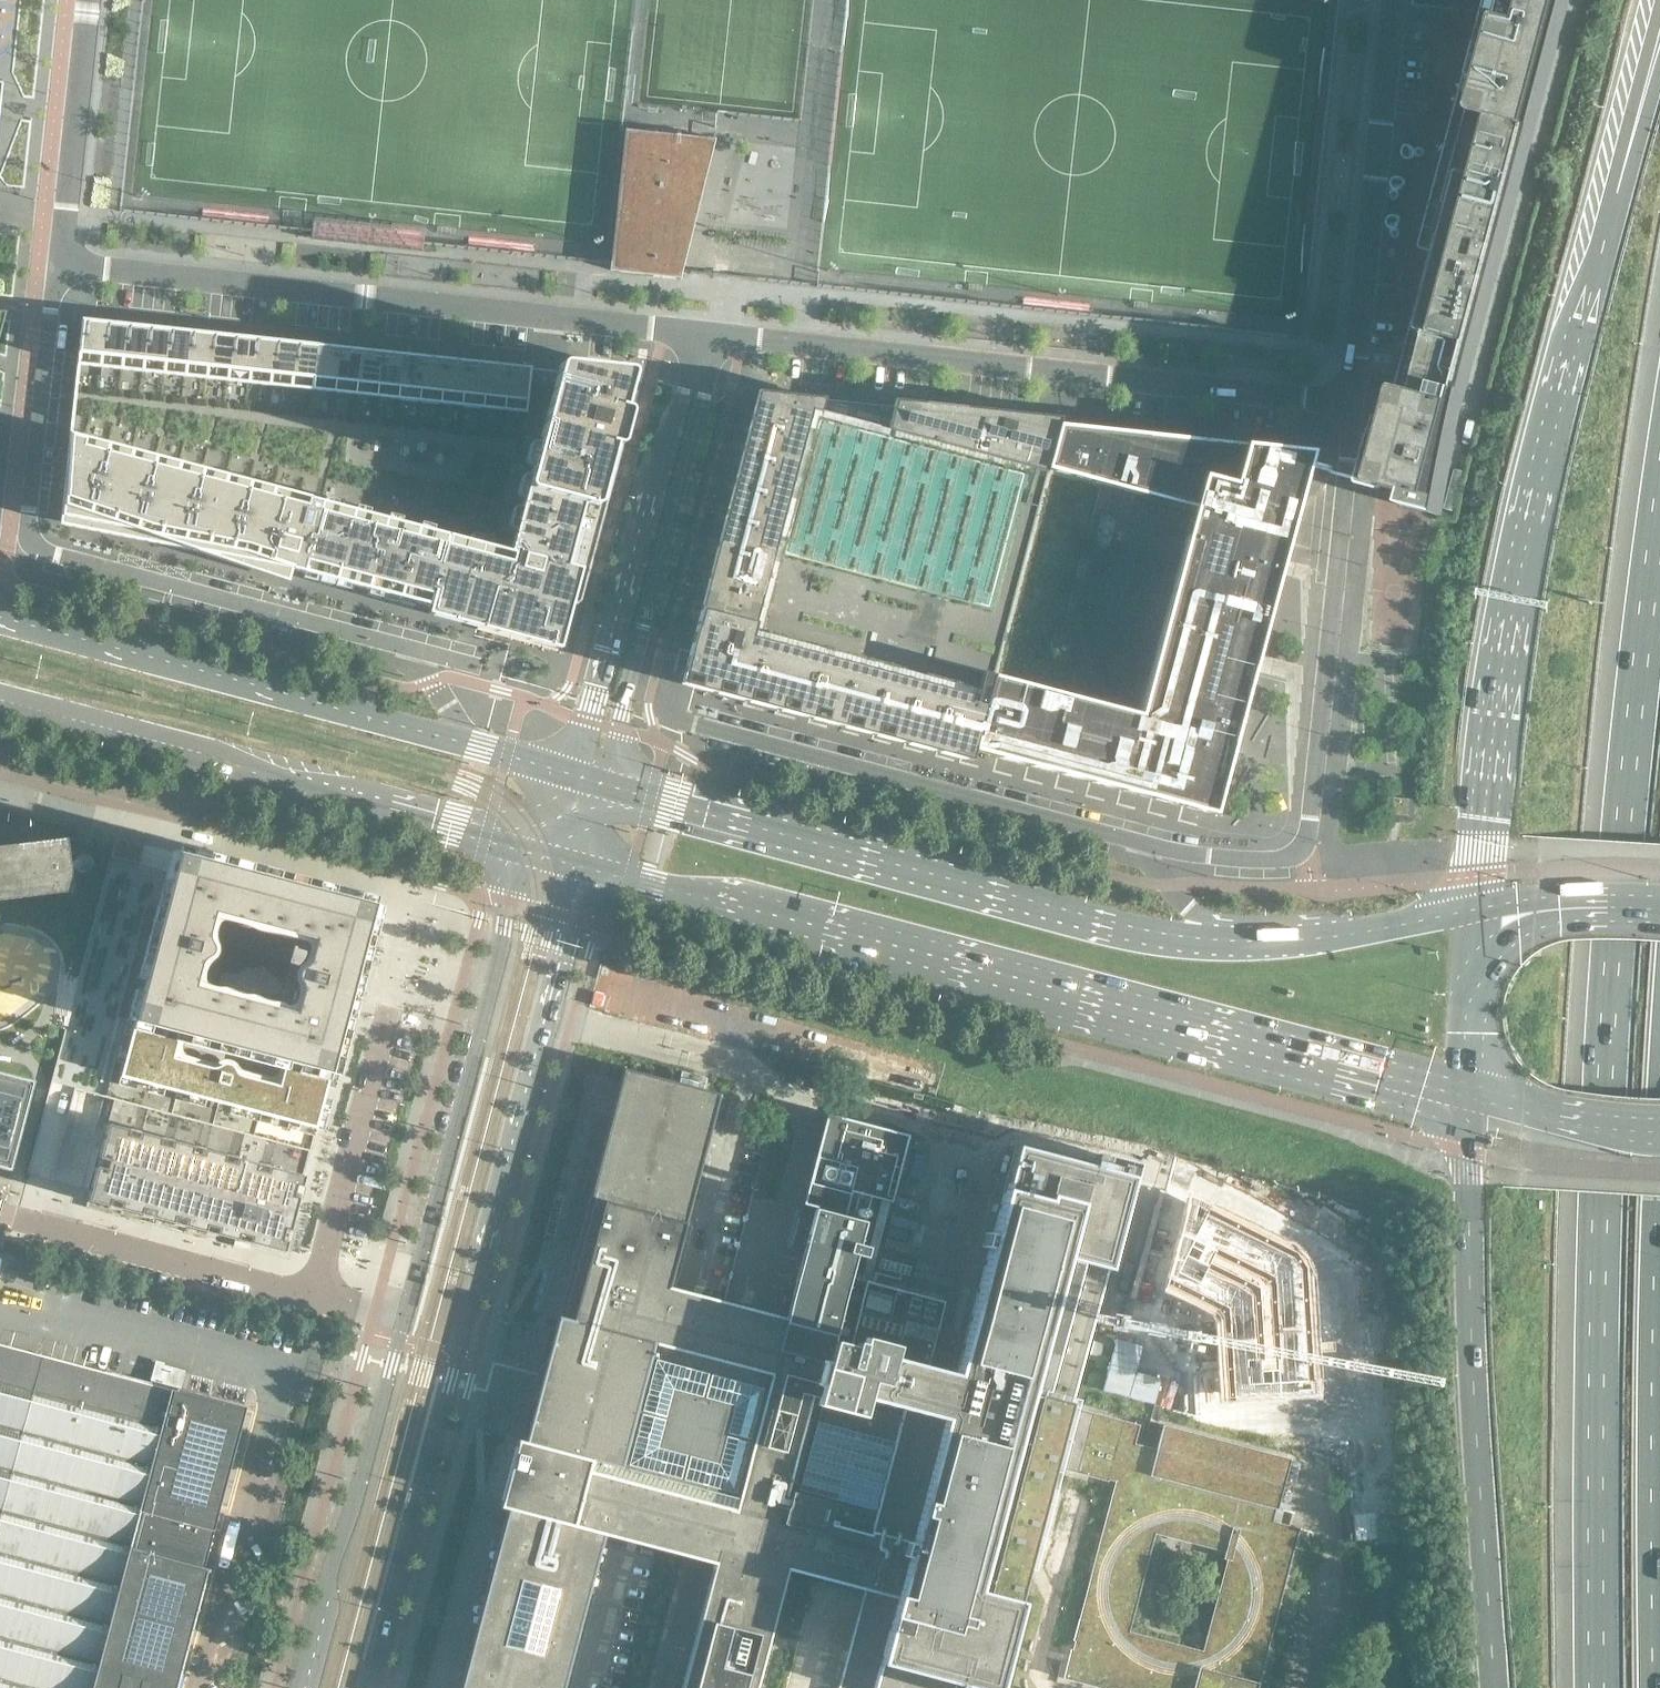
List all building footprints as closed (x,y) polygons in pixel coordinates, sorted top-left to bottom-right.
[(1570,0),(1498,0),(1478,78),(1466,75),(1465,76),(1464,76),(1463,77),(1463,78),(1438,169),(1430,200),(1418,245),(1418,246),(1419,247),(1420,248),(1433,252),(1422,296),(1421,299),(1405,359),(1397,388),(1397,389),(1397,390),(1398,391),(1399,392),(1406,393),(1400,415),(1396,430),(1393,442),(1384,440),(1382,440),(1381,441),(1380,442),(1377,452),(1376,458),(1373,484),(1405,493),(1402,504),(1437,514),(1437,515),(1442,516),(1445,497),(1448,481),(1451,465),(1454,450),(1457,435),(1465,400),(1475,357),(1570,0)] [(689,196),(699,197),(700,197),(715,139),(633,130),(619,261),(618,272),(680,278),(679,268),(678,217),(686,218),(689,196)] [(631,378),(82,319),(69,434),(63,510),(168,546),(290,570),(561,641),(631,378)] [(973,750),(1047,469),(1059,424),(1061,418),(1049,416),(894,400),(892,407),(824,400),(824,398),(757,391),(680,683),(969,761),(973,750)] [(1257,654),(1279,571),(1282,559),(1287,542),(1311,451),(1302,450),(1211,441),(1158,435),(1079,426),(1059,424),(1047,469),(993,675),(973,750),(996,756),(998,757),(999,757),(1026,764),(1027,765),(1029,765),(1030,766),(1057,773),(1058,773),(1060,774),(1061,774),(1087,781),(1089,781),(1091,782),(1092,782),(1118,789),(1119,789),(1122,790),(1149,797),(1150,797),(1152,798),(1181,806),(1183,806),(1215,815),(1235,739),(1253,671),(1253,670),(1257,654)] [(112,853),(33,1151),(58,1158),(76,1087),(93,1091),(310,1148),(374,906),(179,855),(174,873),(167,871),(172,853),(116,838),(112,853)] [(66,892),(64,870),(64,867),(63,864),(61,840),(0,847),(0,899),(66,892)] [(954,1682),(976,1687),(998,1687),(1021,1601),(997,1594),(1032,1461),(1108,1481),(1108,1479),(1115,1481),(1073,1640),(1075,1640),(1073,1650),(1071,1649),(1063,1678),(1101,1687),(1130,1687),(1131,1685),(1143,1687),(1244,1687),(1245,1685),(1255,1687),(1256,1687),(1266,1651),(1261,1650),(1273,1604),(1272,1603),(1275,1591),(1277,1591),(1279,1582),(1284,1583),(1296,1537),(1291,1536),(1294,1526),(1272,1521),(1275,1508),(1276,1509),(1289,1459),(1163,1426),(1157,1449),(1134,1443),(1139,1425),(1072,1407),(1133,1177),(1015,1146),(1004,1190),(993,1234),(986,1232),(982,1247),(989,1248),(979,1288),(978,1288),(955,1373),(926,1366),(942,1301),(869,1282),(908,1135),(827,1115),(804,1204),(816,1207),(816,1209),(815,1209),(786,1318),(756,1310),(669,1287),(720,1094),(623,1068),(554,1329),(542,1377),(525,1441),(517,1439),(499,1506),(507,1508),(459,1687),(563,1687),(604,1534),(695,1558),(714,1563),(681,1687),(756,1687),(788,1569),(864,1589),(837,1687),(953,1687),(954,1682)] [(33,1081),(0,1072),(0,1168),(9,1170),(33,1081)] [(97,1165),(87,1206),(250,1249),(252,1242),(285,1250),(311,1153),(114,1102),(100,1156),(109,1159),(106,1167),(97,1165)] [(1181,1208),(1163,1279),(1164,1286),(1168,1292),(1209,1312),(1213,1316),(1214,1324),(1218,1381),(1221,1386),(1227,1389),(1308,1400),(1316,1396),(1319,1387),(1312,1272),(1307,1256),(1297,1244),(1282,1235),(1199,1195),(1189,1197),(1184,1200),(1181,1208)] [(8,1274),(13,1250),(0,1248),(0,1273),(8,1274)] [(201,1569),(209,1571),(210,1569),(199,1566),(204,1550),(209,1529),(211,1530),(243,1408),(0,1344),(0,1687),(169,1687),(201,1569)]
